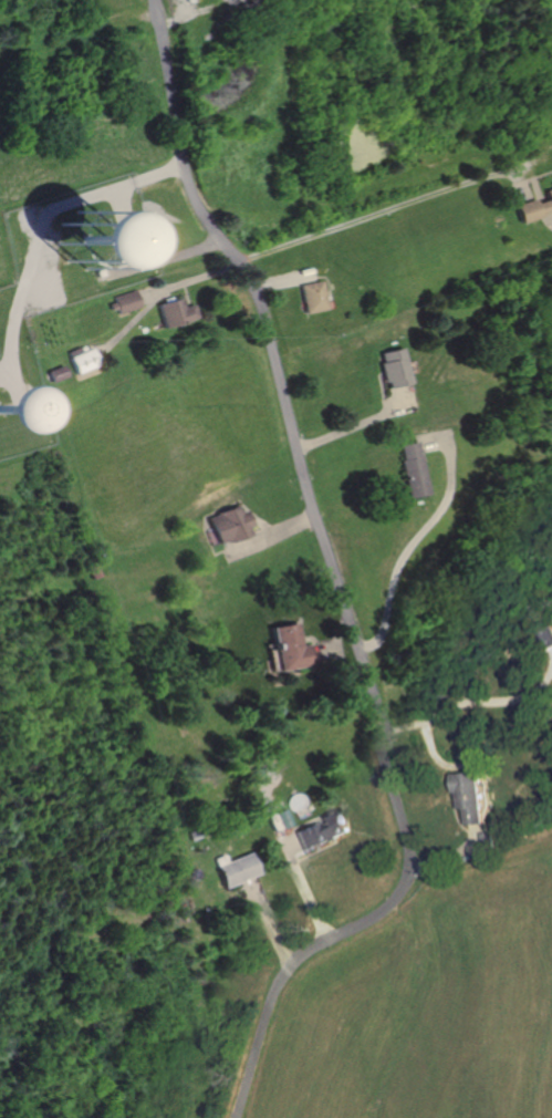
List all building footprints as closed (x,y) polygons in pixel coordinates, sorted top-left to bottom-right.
[(228,23),(221,0),(251,0),(256,14),(228,23)] [(543,190),(551,187),(551,213),(551,214),(550,209),(539,214),(540,217),(520,224),(513,204),(523,200),(532,197),(534,203),(545,198),(543,190)] [(116,220),(66,222),(67,238),(62,239),(63,273),(119,270),(116,220)] [(315,281),(321,309),(302,313),(295,284),(315,281)] [(134,289),(137,298),(139,306),(116,312),(115,308),(110,309),(108,301),(112,301),(110,296),(134,289)] [(191,304),(196,320),(164,328),(157,301),(180,296),(183,307),(191,304)] [(97,365),(92,352),(91,348),(82,351),(80,345),(66,351),(75,374),(97,365)] [(400,348),(409,383),(398,385),(388,389),(386,381),(382,383),(376,363),(381,362),(378,353),(400,348)] [(63,364),(67,375),(51,381),(48,371),(63,364)] [(13,439),(11,395),(0,395),(0,439),(13,439)] [(417,439),(418,445),(429,493),(409,497),(402,460),(404,459),(400,444),(417,439)] [(251,536),(230,545),(228,540),(220,544),(210,518),(240,506),(242,513),(248,510),(253,525),(248,527),(251,536)] [(95,565),(100,574),(91,578),(87,568),(95,565)] [(315,665),(313,654),(310,642),(302,643),(298,623),(274,628),(283,672),(315,665)] [(539,632),(551,625),(551,650),(549,652),(539,632)] [(490,821),(480,821),(471,822),(470,806),(464,807),(462,791),(458,791),(458,772),(488,770),(490,821)] [(350,810),(358,827),(303,853),(292,830),(310,821),(313,828),(350,810)] [(256,872),(243,877),(223,886),(211,857),(219,853),(222,861),(247,851),(256,872)]
